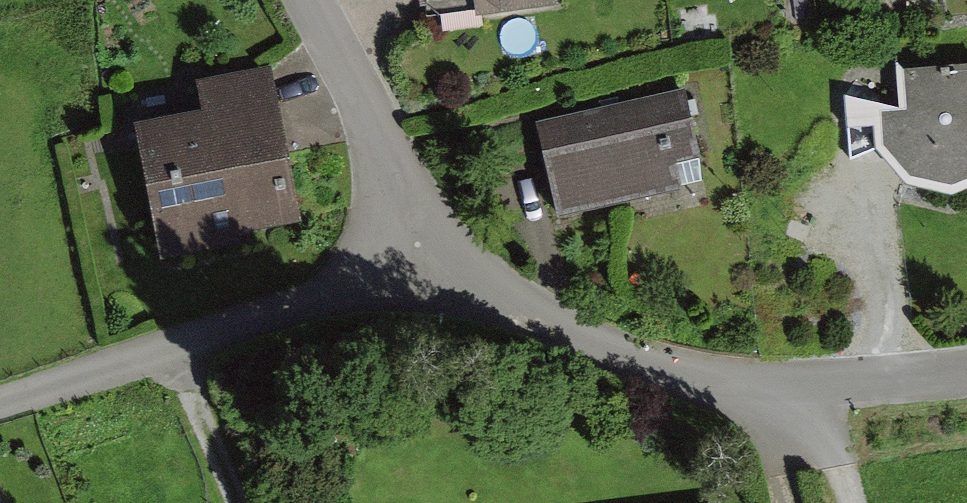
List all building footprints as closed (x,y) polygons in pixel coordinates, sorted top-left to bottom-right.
[(420,12),(472,4),(476,26),(559,13),(557,0),(418,0),(420,12)] [(896,72),(898,119),(873,120),(875,159),(905,194),(951,205),(966,199),(966,69),(896,72)] [(201,122),(133,135),(161,272),(240,256),(239,247),(301,235),(269,72),(194,87),(201,122)] [(683,93),(534,127),(557,224),(682,195),(676,169),(700,164),(683,93)]
